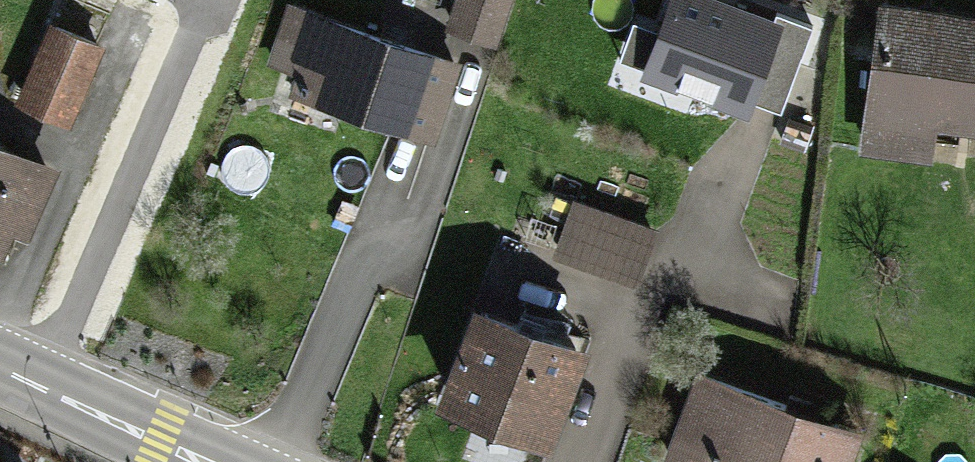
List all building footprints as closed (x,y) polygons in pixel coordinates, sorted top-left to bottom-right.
[(439,11),(492,32),(504,0),(444,0),(439,11)] [(701,0),(674,0),(645,80),(746,117),(752,101),(779,111),(808,32),(779,22),(777,27),(701,0)] [(880,6),(865,154),(929,160),(933,120),(974,124),(974,15),(880,6)] [(457,67),(290,11),(272,64),(301,74),(294,95),(432,142),(457,67)] [(51,33),(21,105),(69,125),(99,53),(51,33)] [(0,153),(0,257),(1,258),(11,235),(25,241),(54,175),(0,153)] [(575,207),(558,255),(634,283),(651,235),(575,207)] [(475,320),(440,413),(544,452),(579,359),(475,320)] [(696,372),(670,447),(713,461),(846,461),(858,428),(696,372)]
